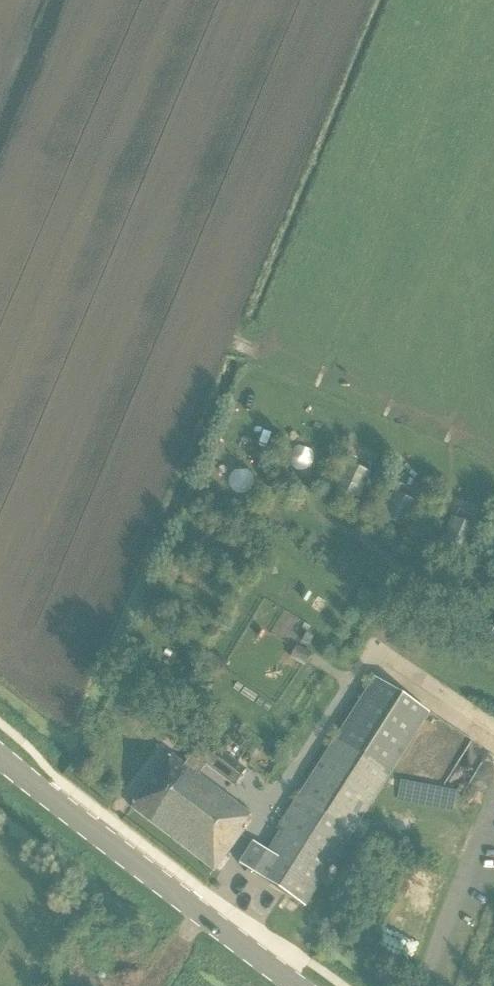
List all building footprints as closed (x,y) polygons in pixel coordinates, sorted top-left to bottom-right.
[(315,454),(294,445),(279,478),(299,488),(315,454)] [(369,470),(349,460),(332,492),(352,503),(369,470)] [(266,483),(234,466),(223,486),(256,503),(266,483)] [(413,505),(393,494),(376,527),(396,537),(413,505)] [(472,527),(452,519),(437,553),(458,562),(472,527)] [(484,629),(493,634),(493,612),(493,611),(484,629)] [(311,654),(296,646),(289,659),(304,667),(311,654)] [(373,679),(336,737),(275,830),(279,832),(252,872),(303,905),(390,772),(428,713),(373,679)] [(236,832),(247,818),(195,778),(205,766),(233,787),(245,770),(204,739),(183,768),(169,757),(133,805),(215,868),(240,835),(236,832)] [(436,846),(444,820),(414,810),(399,859),(416,864),(422,842),(436,846)] [(60,968),(51,984),(54,985),(94,985),(60,968)]
